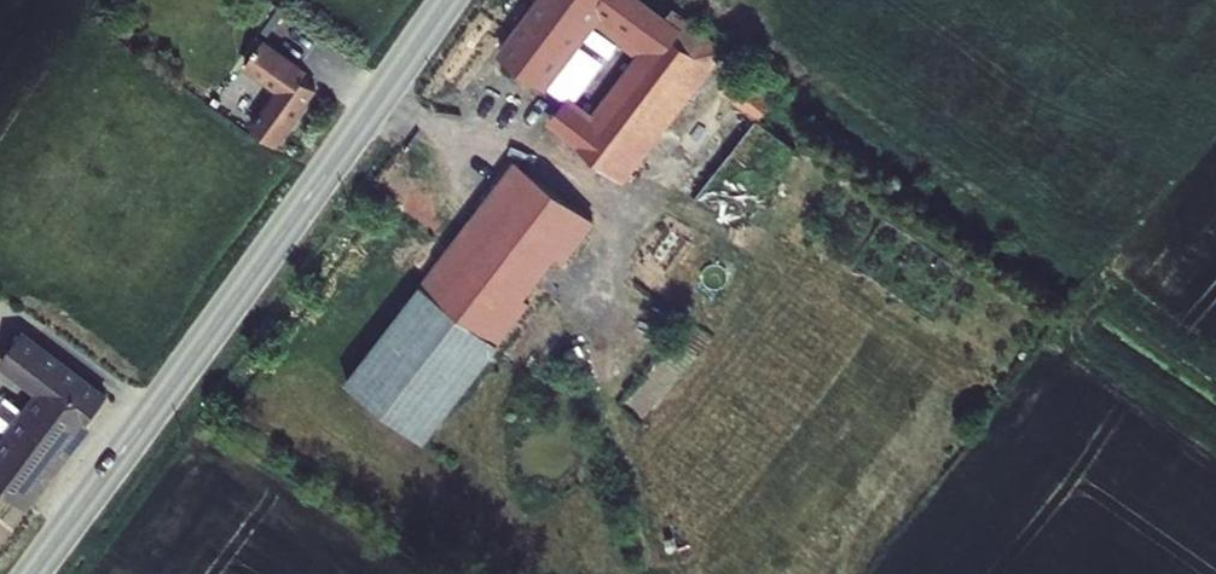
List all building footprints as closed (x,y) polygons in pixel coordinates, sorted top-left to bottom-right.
[(654,0),(541,0),(498,59),(539,86),(584,25),(593,15),(632,40),(649,53),(598,120),(567,99),(548,126),(616,170),(673,93),(686,103),(727,51),(654,0)] [(683,1),(703,14),(712,0),(684,0),(683,1)] [(593,15),(584,25),(621,53),(632,40),(593,15)] [(755,71),(748,81),(734,72),(724,87),(764,113),(781,88),(755,71)] [(282,161),(326,99),(302,84),(280,112),(256,97),(237,129),(282,161)] [(673,93),(616,170),(631,181),(686,103),(673,93)] [(741,224),(797,148),(755,117),(699,193),(741,224)] [(510,163),(419,289),(487,339),(580,214),(570,208),(584,189),(548,164),(534,182),(510,163)] [(487,339),(419,289),(344,384),(412,437),(487,339)] [(24,343),(0,379),(0,380),(45,409),(0,471),(0,497),(29,519),(109,406),(24,343)]
